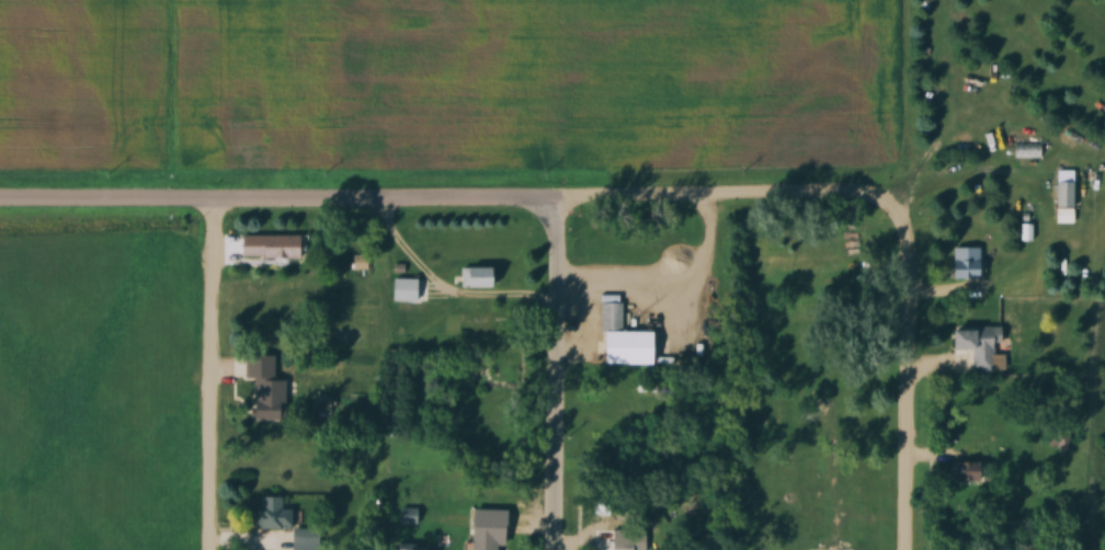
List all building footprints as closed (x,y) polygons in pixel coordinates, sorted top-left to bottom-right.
[(1078,208),(1078,170),(1061,170),(1061,208),(1078,208)] [(303,236),(242,236),(242,258),(303,258),(303,236)] [(985,248),(956,248),(956,279),(985,279),(985,248)] [(461,288),(500,288),(500,267),(461,267),(461,288)] [(393,302),(421,302),(421,278),(393,278),(393,302)] [(624,332),(624,302),(602,302),(602,333),(610,333),(609,365),(659,365),(659,332),(624,332)] [(1006,371),(1006,328),(961,328),(961,350),(974,350),(974,371),(1006,371)] [(247,356),(248,379),(258,379),(258,420),(287,420),(287,381),(277,381),(276,356),(247,356)] [(988,463),(957,463),(957,482),(988,482),(988,463)] [(264,529),(294,529),(294,510),(284,510),(284,497),(264,497),(264,529)] [(419,524),(419,508),(400,508),(400,524),(419,524)] [(295,529),(295,549),(322,549),(322,529),(295,529)] [(500,542),(473,542),(473,549),(500,549),(500,542)]
